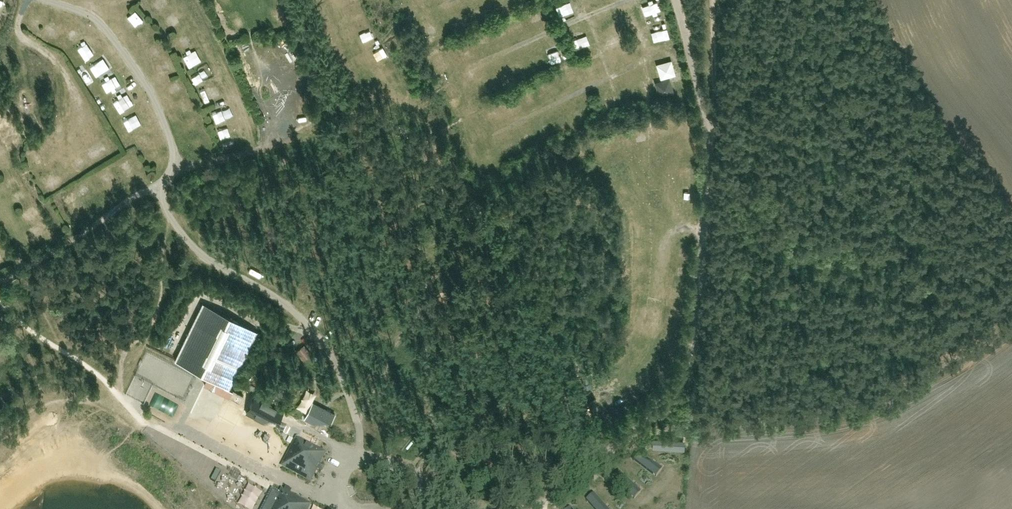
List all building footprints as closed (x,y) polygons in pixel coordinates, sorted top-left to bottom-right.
[(208,305),(180,358),(232,386),(260,332),(208,305)] [(260,391),(250,410),(279,426),(290,407),(260,391)] [(316,398),(308,414),(330,426),(338,410),(316,398)] [(684,451),(685,440),(657,438),(656,448),(684,451)] [(299,439),(285,465),(314,480),(328,454),(299,439)] [(657,479),(664,471),(643,453),(636,461),(657,479)] [(632,500),(640,494),(623,472),(614,479),(632,500)] [(275,489),(265,508),(311,508),(314,503),(285,489),(283,493),(275,489)] [(595,490),(587,497),(597,508),(611,508),(595,490)]
